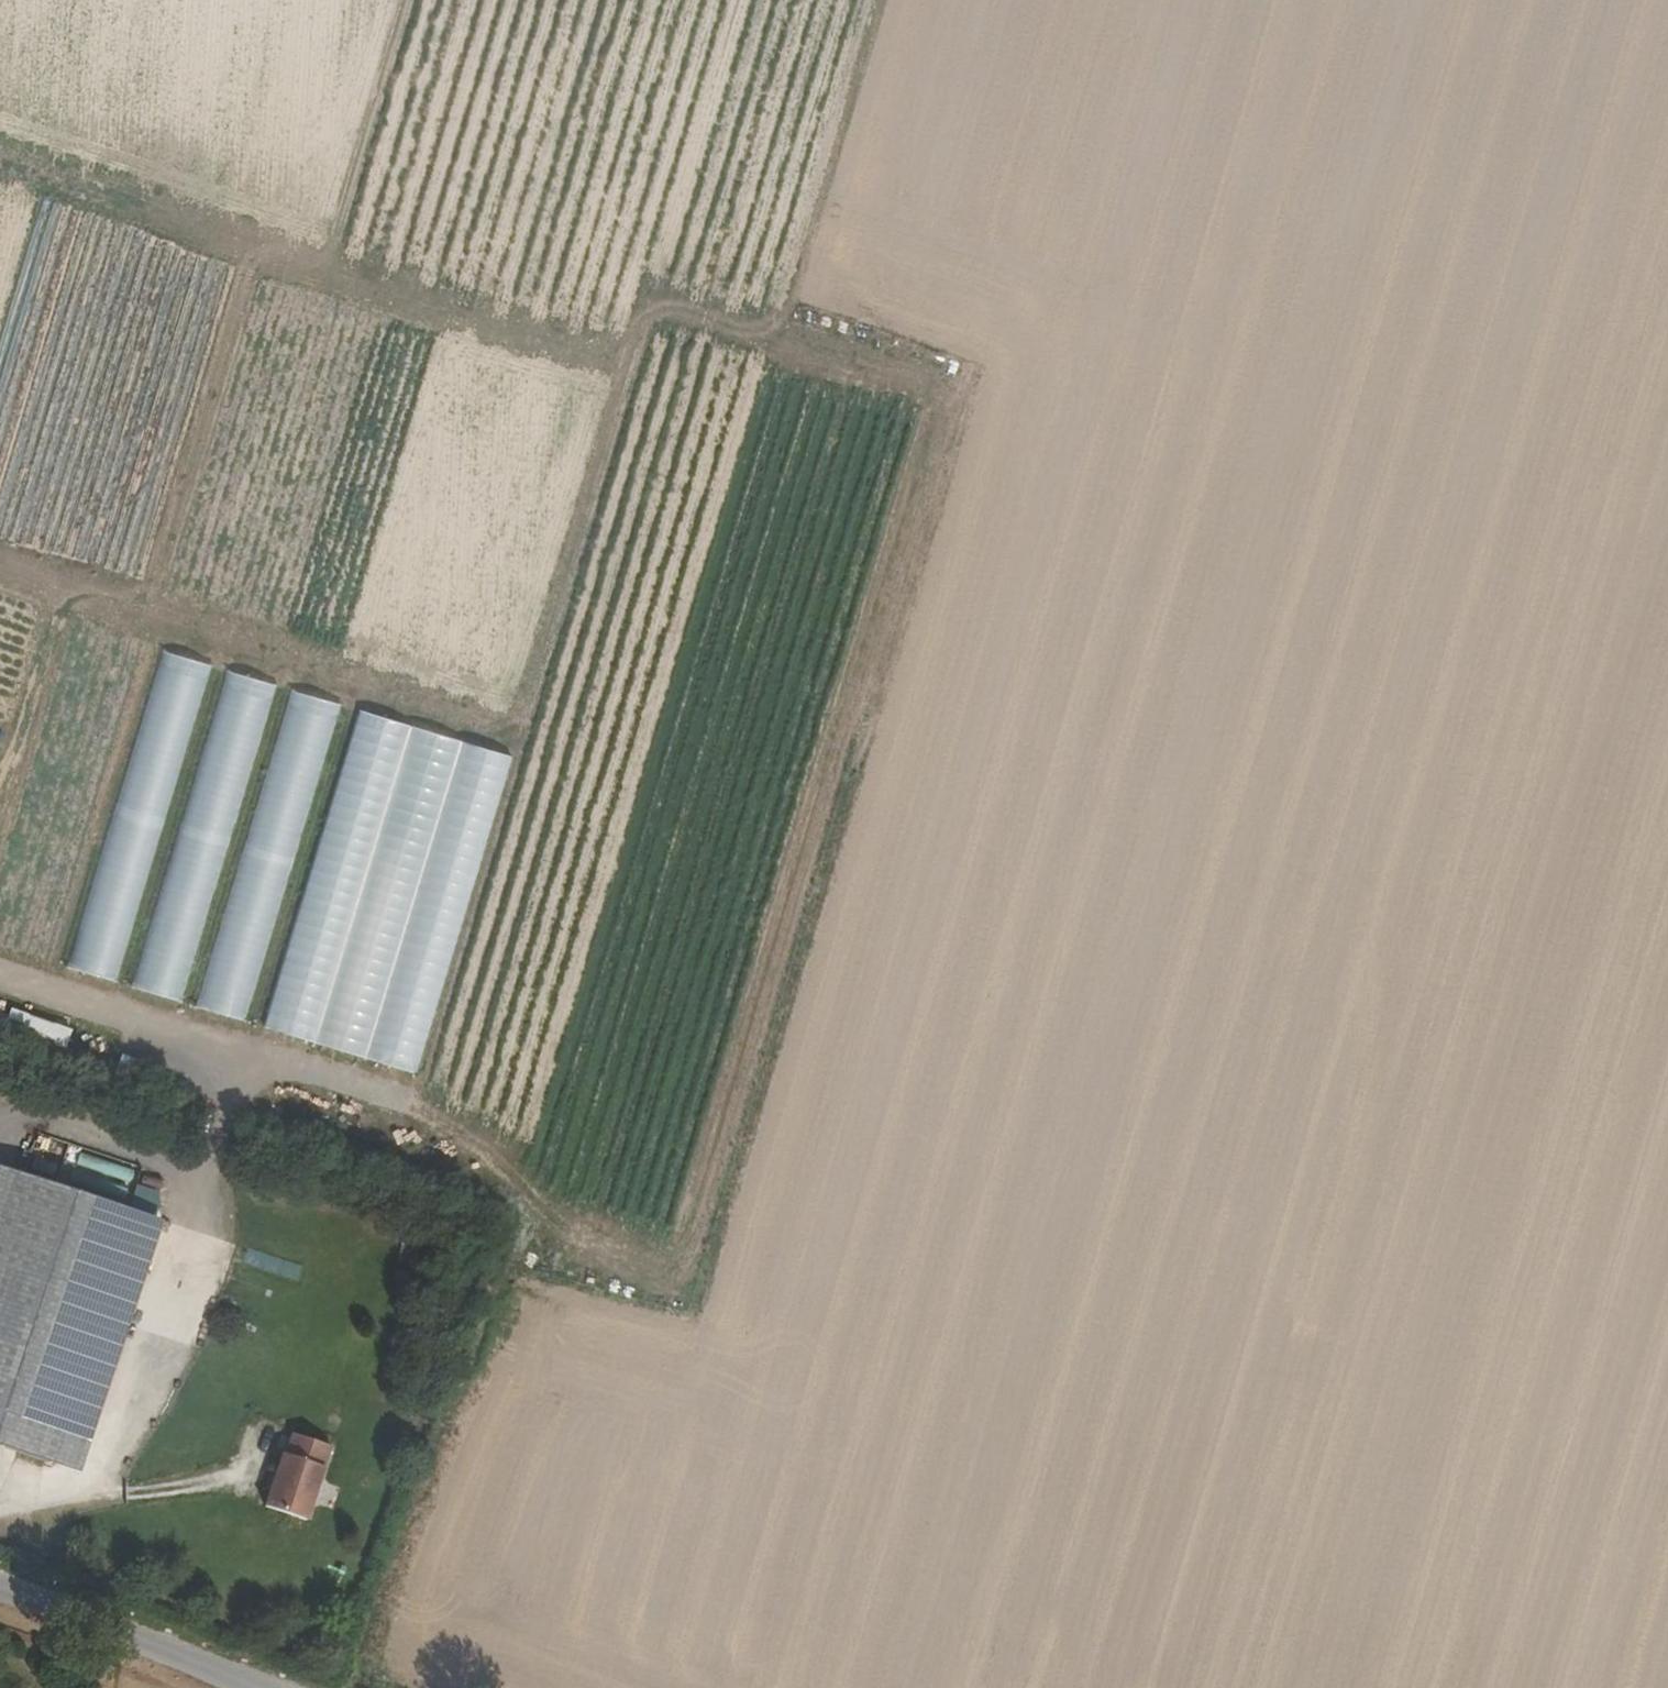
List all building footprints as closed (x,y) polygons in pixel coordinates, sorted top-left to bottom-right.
[(511,753),(157,646),(63,970),(415,1080),(511,753)] [(0,1167),(0,1448),(77,1473),(85,1443),(158,1221),(89,1197),(0,1167)] [(297,1282),(301,1267),(267,1257),(263,1272),(297,1282)] [(277,1452),(259,1504),(305,1520),(331,1447),(289,1433),(282,1454),(277,1452)]
